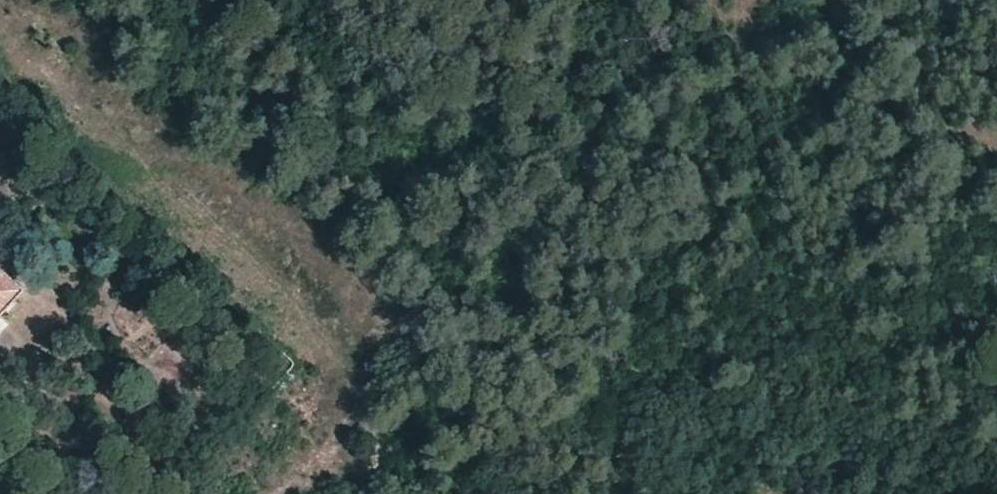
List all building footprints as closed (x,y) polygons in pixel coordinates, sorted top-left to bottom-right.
[(8,293),(0,285),(0,302),(8,293)]
